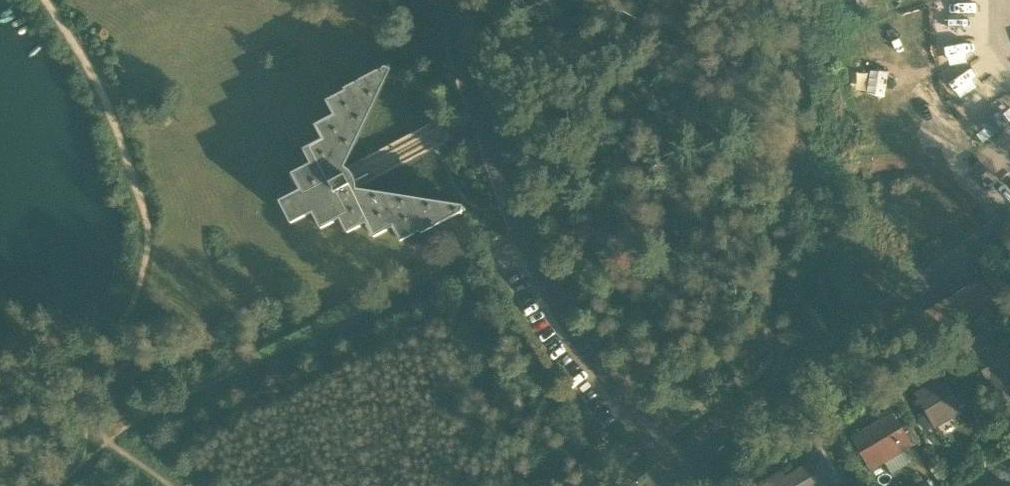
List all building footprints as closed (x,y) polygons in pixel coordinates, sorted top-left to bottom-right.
[(440,121),(345,171),(341,164),(387,68),(386,68),(345,89),(346,91),(334,98),(340,110),(334,113),(335,116),(322,122),(328,134),(322,138),(323,140),(311,147),(317,159),(311,162),(312,164),(299,171),(305,183),(299,186),(302,191),(286,199),(297,221),(313,212),(316,217),(322,214),(328,226),(341,219),(342,221),(348,218),(355,230),(367,223),(369,225),(375,222),(381,234),(394,227),(395,230),(401,226),(407,238),(420,231),(421,234),(463,212),(462,211),(357,194),(355,189),(450,139),(440,121)] [(982,125),(992,138),(1009,124),(1009,123),(1001,110),(982,125)] [(968,169),(976,179),(985,172),(978,162),(968,169)] [(449,201),(452,187),(401,178),(398,192),(449,201)] [(987,300),(997,294),(986,275),(976,281),(966,286),(956,292),(946,298),(937,304),(927,310),(917,315),(919,319),(928,334),(938,329),(948,323),(958,317),(967,311),(977,305),(987,300)] [(982,332),(968,340),(976,354),(990,346),(982,332)] [(1003,403),(1009,399),(1009,386),(1003,374),(1009,370),(1009,340),(995,349),(994,347),(985,352),(977,358),(1003,403)] [(927,414),(934,426),(968,407),(960,394),(954,397),(943,378),(916,395),(927,414)] [(853,439),(871,468),(884,461),(905,449),(912,445),(891,410),(880,417),(883,422),(853,439)] [(925,432),(934,426),(927,414),(918,419),(925,432)] [(905,449),(884,461),(892,475),(913,462),(905,449)] [(787,478),(783,472),(761,485),(762,485),(836,485),(831,480),(825,471),(829,469),(819,451),(808,458),(812,464),(787,478)]
